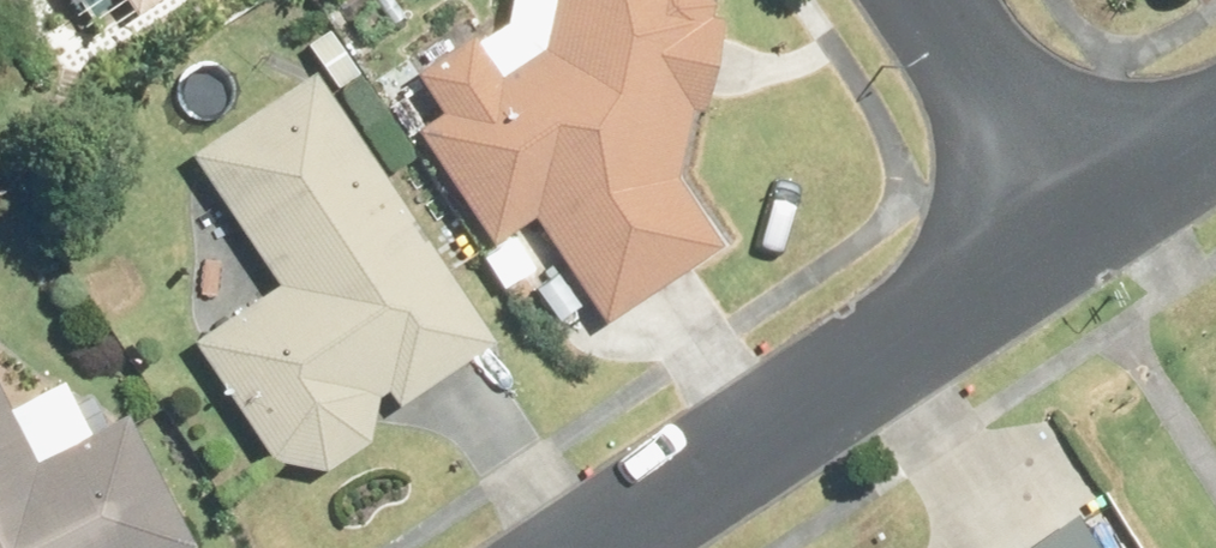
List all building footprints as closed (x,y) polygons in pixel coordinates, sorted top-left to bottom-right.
[(121,18),(150,0),(110,0),(121,18)] [(589,321),(710,243),(663,173),(676,114),(694,107),(706,19),(693,13),(695,0),(537,0),(527,41),(488,67),(460,23),(394,66),(423,110),(402,124),(481,244),(521,218),(589,321)] [(267,284),(180,341),(256,454),(307,467),(349,443),(367,398),(375,392),(386,408),(486,341),(305,69),(179,152),(267,284)] [(182,547),(112,411),(23,456),(0,411),(0,547),(180,547),(182,547)] [(1080,511),(1018,547),(1102,547),(1080,511)]
